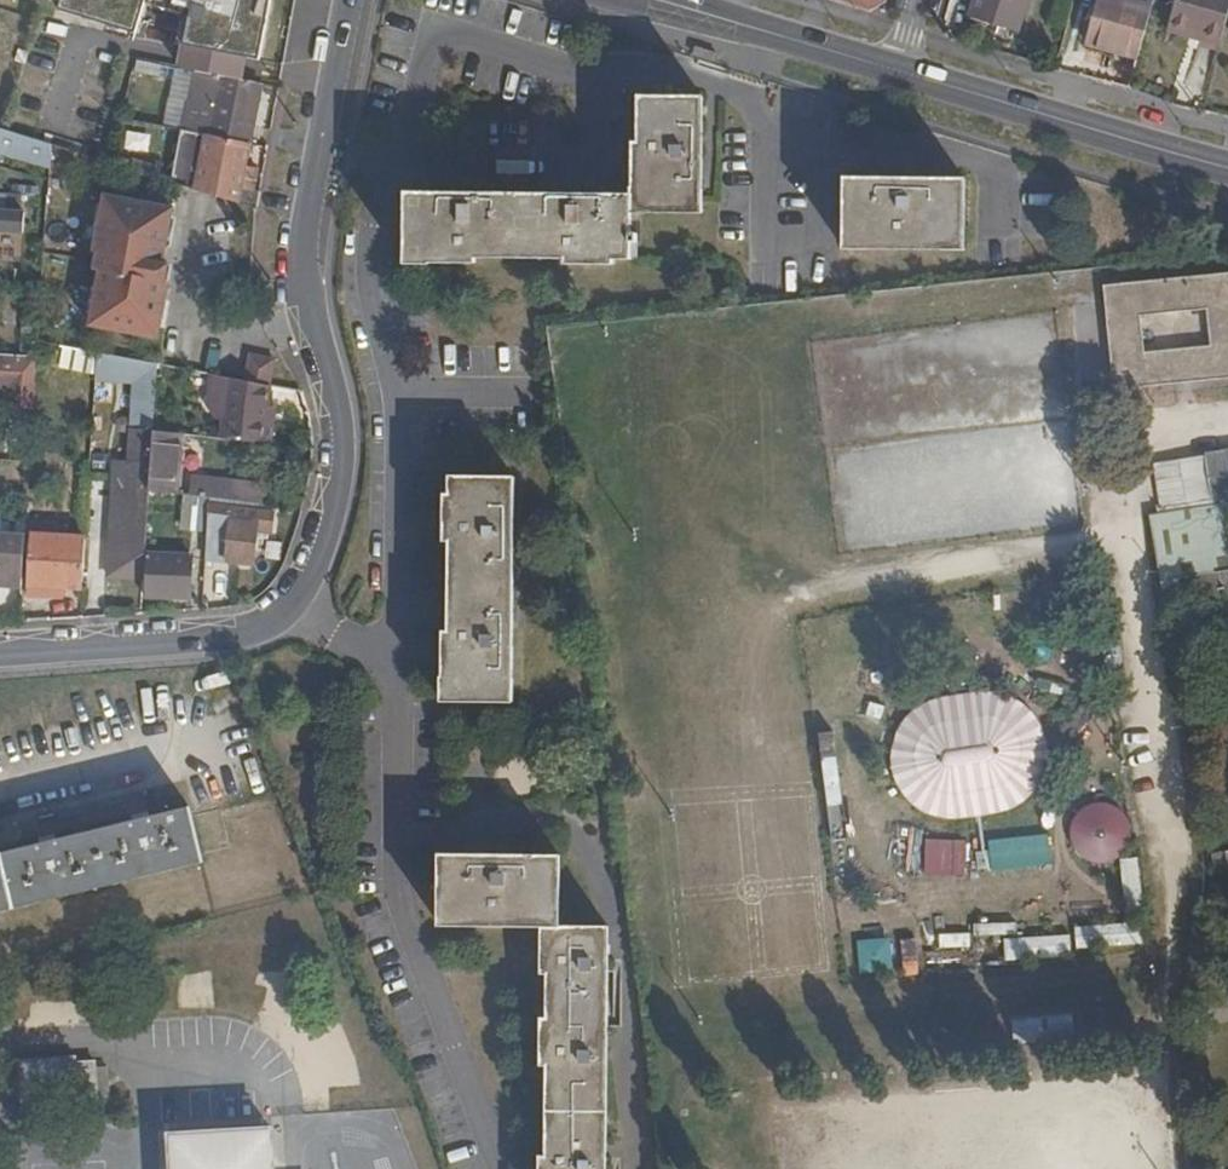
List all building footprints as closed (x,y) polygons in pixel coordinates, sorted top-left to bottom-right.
[(830,1),(871,14),(885,5),(887,0),(830,0),(830,1)] [(1029,0),(979,0),(974,21),(1020,34),(1029,0)] [(1138,57),(1151,7),(1120,0),(1096,0),(1085,42),(1138,57)] [(1227,15),(1227,0),(1175,0),(1166,33),(1219,48),(1227,15)] [(190,107),(187,106),(181,132),(207,138),(248,146),(259,87),(197,74),(190,107)] [(611,259),(629,259),(631,213),(701,212),(701,97),(639,98),(639,143),(634,144),(633,195),(407,193),(406,264),(431,265),(431,262),(475,262),(476,257),(566,258),(566,264),(611,265),(611,259)] [(130,131),(128,148),(152,150),(154,133),(130,131)] [(0,132),(0,154),(47,170),(49,147),(48,147),(0,132)] [(248,146),(207,138),(196,193),(238,206),(257,212),(260,196),(239,190),(248,146)] [(964,250),(964,180),(844,181),(844,249),(964,250)] [(0,195),(0,218),(44,221),(45,198),(0,195)] [(89,327),(161,342),(167,282),(148,279),(151,264),(160,266),(170,209),(104,197),(93,254),(97,255),(94,271),(100,272),(89,327)] [(1104,288),(1115,392),(1227,379),(1227,275),(1104,288)] [(21,338),(11,338),(10,360),(36,362),(36,343),(37,325),(22,324),(21,338)] [(107,356),(98,355),(96,380),(136,382),(132,462),(116,461),(113,502),(128,503),(127,528),(110,528),(108,578),(142,579),(148,494),(152,433),(152,432),(158,367),(107,356)] [(13,392),(11,413),(32,415),(36,362),(10,360),(5,359),(4,364),(0,364),(0,391),(13,392)] [(271,389),(272,390),(277,365),(252,360),(247,385),(271,389)] [(211,423),(219,424),(217,440),(270,447),(274,410),(268,409),(271,389),(247,385),(208,377),(204,410),(211,423)] [(180,436),(152,433),(148,494),(175,498),(180,436)] [(1205,454),(1214,502),(1227,499),(1227,450),(1205,454)] [(444,495),(443,541),(451,540),(450,632),(443,632),(441,700),(511,702),(514,478),(451,476),(450,495),(444,495)] [(266,490),(190,481),(189,499),(209,502),(264,508),(266,490)] [(189,499),(185,533),(206,535),(208,509),(209,502),(189,499)] [(273,517),(208,509),(206,535),(206,539),(214,539),(216,527),(271,534),(273,517)] [(1198,575),(1215,572),(1227,569),(1227,527),(1226,516),(1170,525),(1179,579),(1198,575)] [(20,594),(24,538),(0,536),(0,593),(20,594)] [(57,592),(77,593),(81,543),(32,539),(28,596),(56,598),(57,592)] [(188,601),(191,558),(147,553),(143,597),(188,601)] [(1215,572),(1198,575),(1227,745),(1227,646),(1215,572)] [(918,815),(938,824),(959,825),(1009,815),(1027,804),(1039,788),(1046,768),(1046,748),(1040,728),(1028,712),(1011,700),(991,694),(940,699),(920,707),(904,721),(894,740),(890,761),(893,782),(903,801),(918,815)] [(1124,855),(1129,846),(1131,837),(1131,827),(1127,818),(1120,810),(1110,805),(1100,804),(1090,806),(1081,811),(1074,819),(1071,829),(1071,839),(1074,848),(1080,856),(1088,862),(1097,865),(1107,864),(1116,861),(1124,855)] [(200,862),(186,809),(0,855),(0,911),(200,862)] [(983,839),(987,871),(1049,865),(1045,832),(983,839)] [(920,838),(919,877),(964,879),(965,840),(920,838)] [(541,973),(549,974),(548,1019),(542,1019),(541,1064),(547,1065),(547,1157),(540,1156),(540,1168),(606,1168),(608,929),(560,928),(560,856),(440,855),(440,925),(542,925),(541,973)] [(1140,922),(1071,924),(1072,947),(1141,945),(1140,922)] [(1003,960),(1068,952),(1065,933),(1001,941),(1003,960)] [(855,971),(889,970),(888,937),(855,938),(855,971)] [(75,1063),(75,1059),(22,1062),(23,1101),(97,1096),(94,1063),(75,1063)] [(271,1129),(170,1136),(172,1168),(273,1168),(271,1129)]
